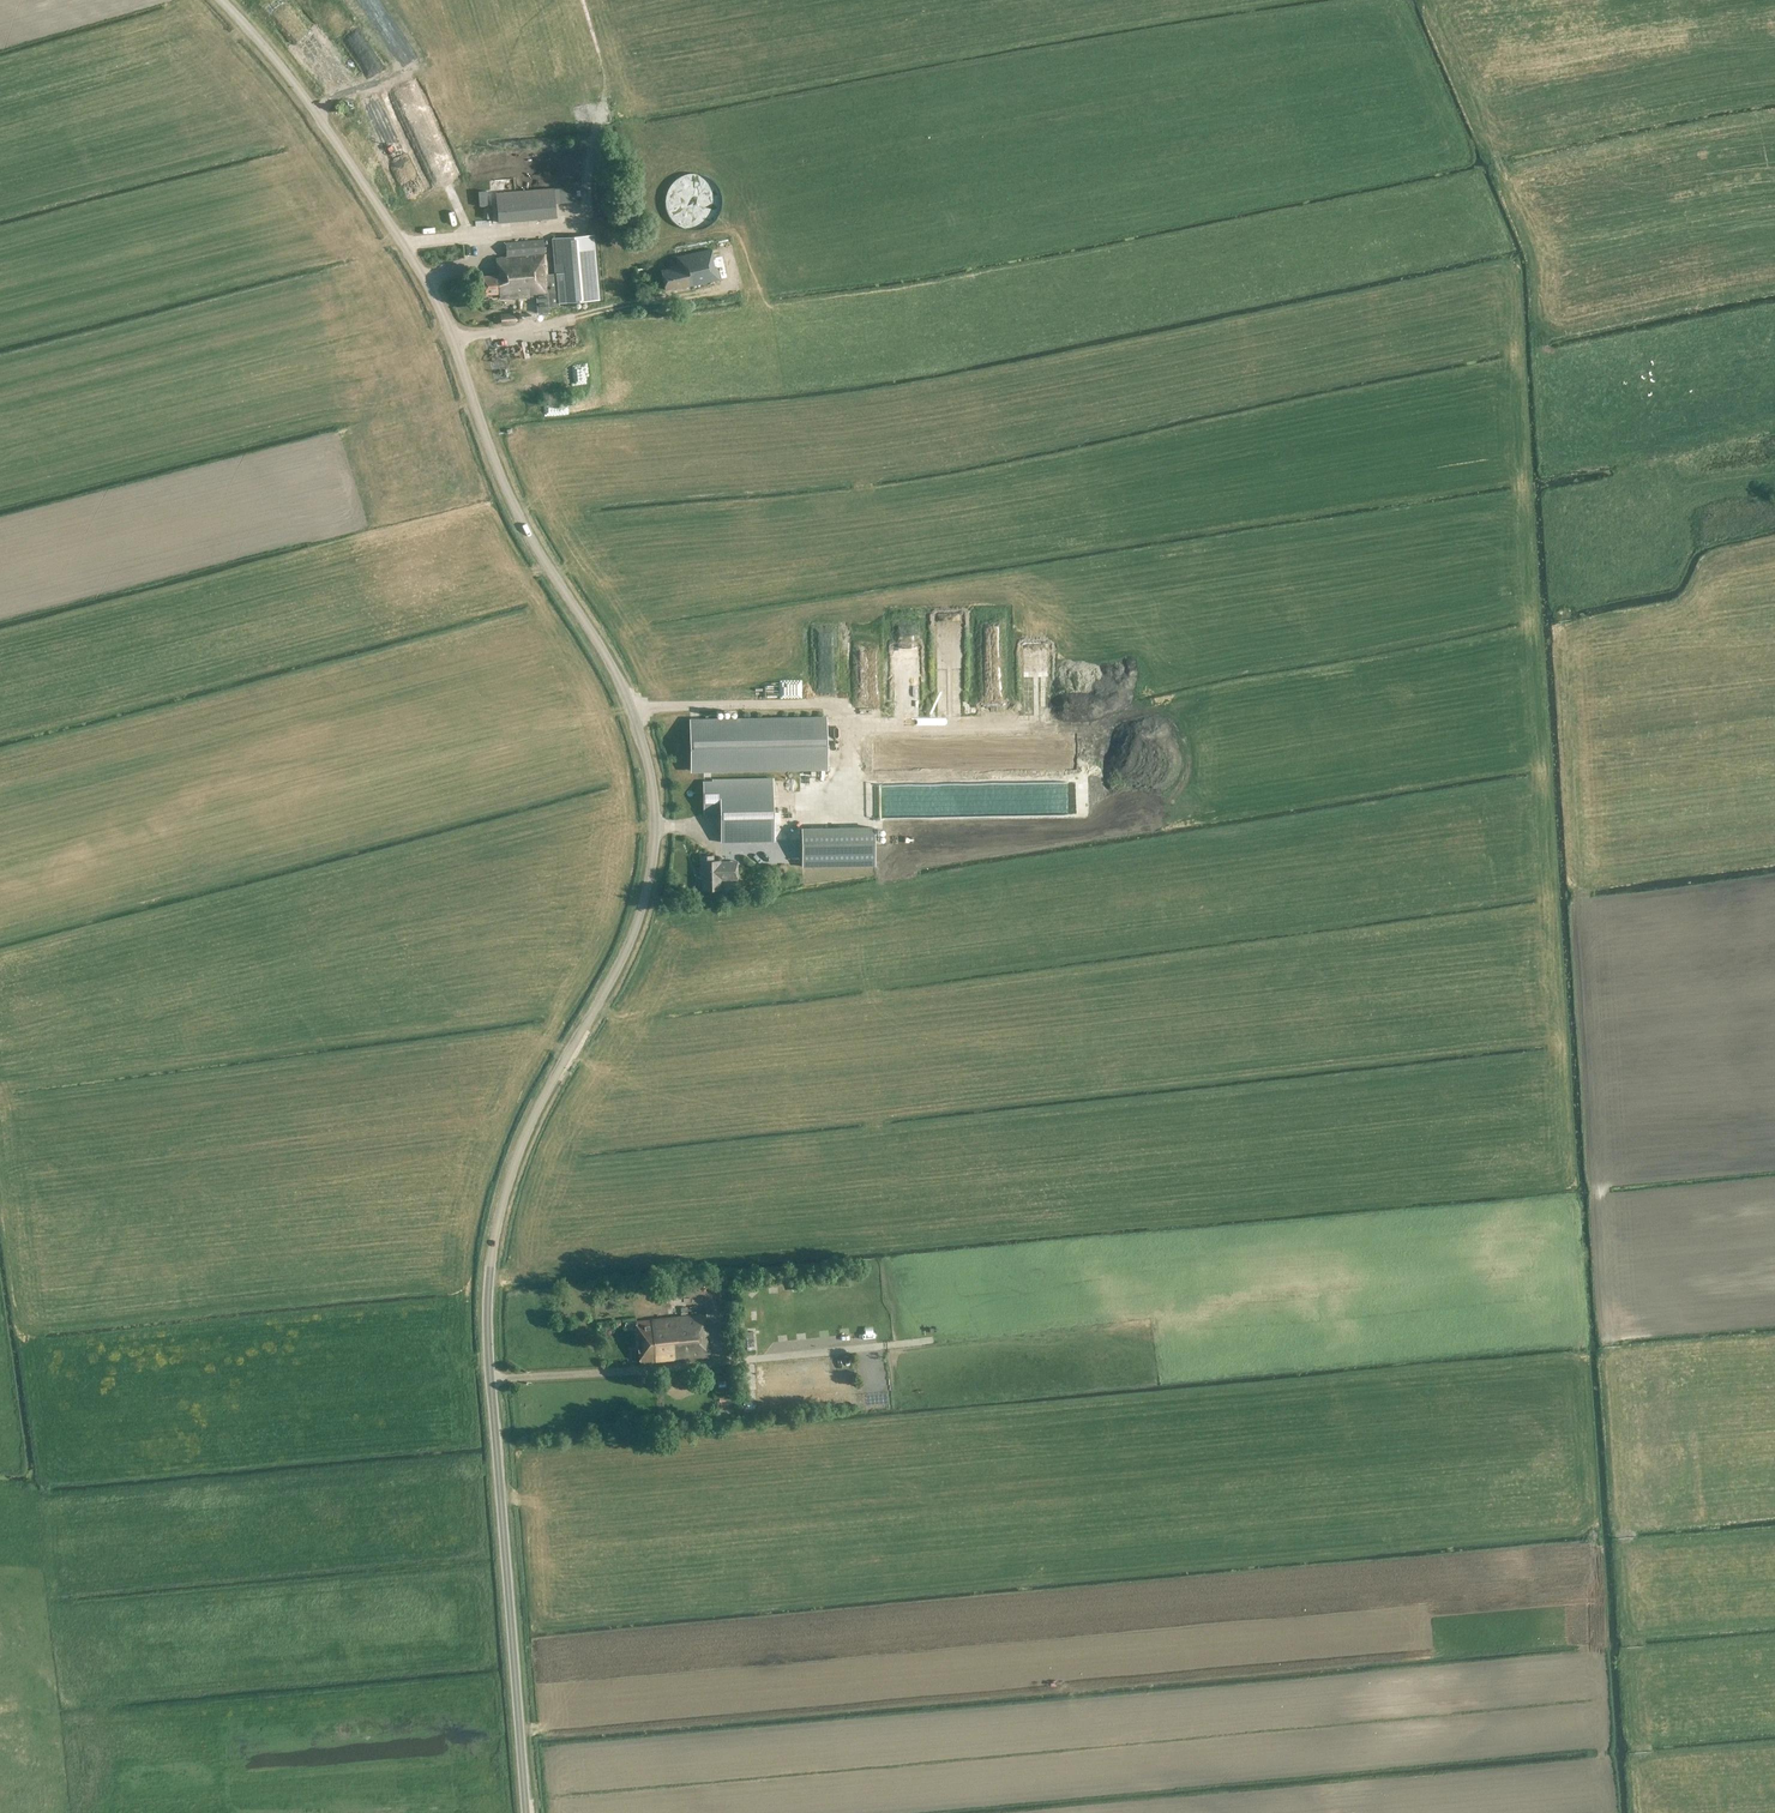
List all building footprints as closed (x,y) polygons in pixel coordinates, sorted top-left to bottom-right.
[(426,97),(408,103),(411,111),(429,104),(426,97)] [(666,193),(665,198),(665,203),(665,208),(666,212),(668,216),(671,219),(673,222),(677,225),(680,226),(684,228),(688,229),(692,229),(696,229),(700,229),(703,227),(707,226),(710,223),(713,220),(716,217),(718,213),(720,209),(721,204),(721,199),(721,195),(719,191),(717,187),(715,183),(712,180),(709,178),(706,176),(701,174),(698,173),(693,173),(689,173),(684,175),(680,176),(676,178),(672,182),(669,186),(667,189),(666,193)] [(556,217),(554,203),(576,201),(575,186),(553,188),(495,193),(497,222),(556,217)] [(483,207),(482,217),(490,218),(491,207),(483,207)] [(499,292),(499,297),(536,295),(537,312),(549,311),(548,307),(559,306),(559,303),(599,299),(594,235),(554,238),(555,274),(546,274),(544,239),(506,242),(507,256),(496,257),(498,274),(481,275),(482,294),(499,292)] [(482,251),(496,252),(496,240),(483,239),(482,251)] [(715,260),(713,251),(677,258),(679,266),(671,267),(671,269),(661,271),(666,290),(678,288),(679,290),(720,281),(716,260),(715,260)] [(580,344),(594,341),(592,334),(578,337),(580,344)] [(537,410),(587,404),(582,367),(557,370),(560,388),(552,389),(551,382),(534,384),(537,410)] [(883,682),(875,683),(875,700),(884,699),(883,682)] [(689,718),(690,772),(712,771),(827,769),(826,715),(755,717),(689,718)] [(772,779),(703,780),(704,813),(720,813),(721,841),(773,840),(772,779)] [(801,865),(874,864),(873,828),(800,829),(801,865)] [(702,889),(720,889),(720,878),(736,878),(736,861),(713,861),(713,855),(700,855),(700,872),(702,872),(702,889)] [(692,1288),(693,1307),(719,1306),(718,1286),(692,1288)] [(639,1361),(710,1354),(706,1312),(635,1320),(639,1361)] [(790,1352),(801,1351),(801,1336),(780,1337),(780,1347),(790,1347),(790,1352)] [(871,1401),(894,1398),(889,1359),(874,1361),(877,1384),(869,1385),(871,1401)]
